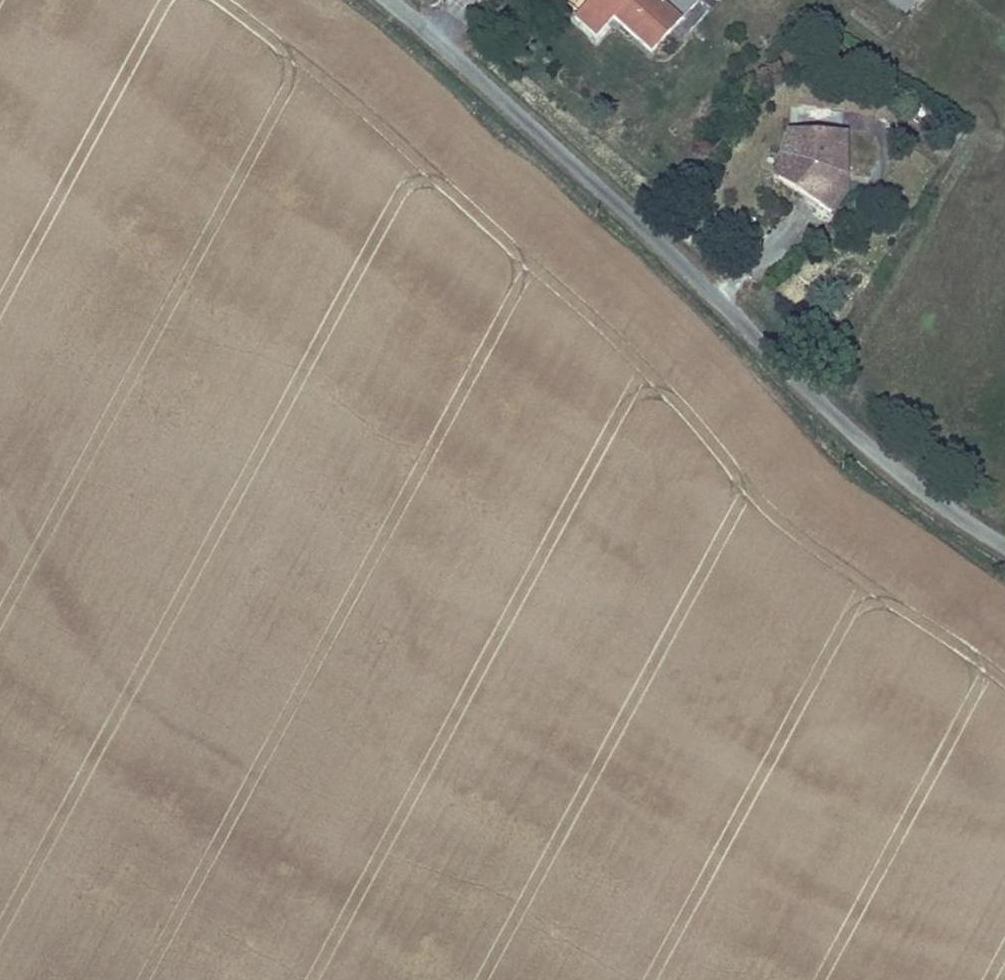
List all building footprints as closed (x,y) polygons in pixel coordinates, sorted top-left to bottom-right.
[(657,52),(699,0),(570,0),(587,14),(581,22),(603,40),(619,21),(657,52)] [(919,0),(879,0),(905,18),(919,0)] [(824,206),(844,175),(844,133),(799,134),(798,159),(785,181),(824,206)]
